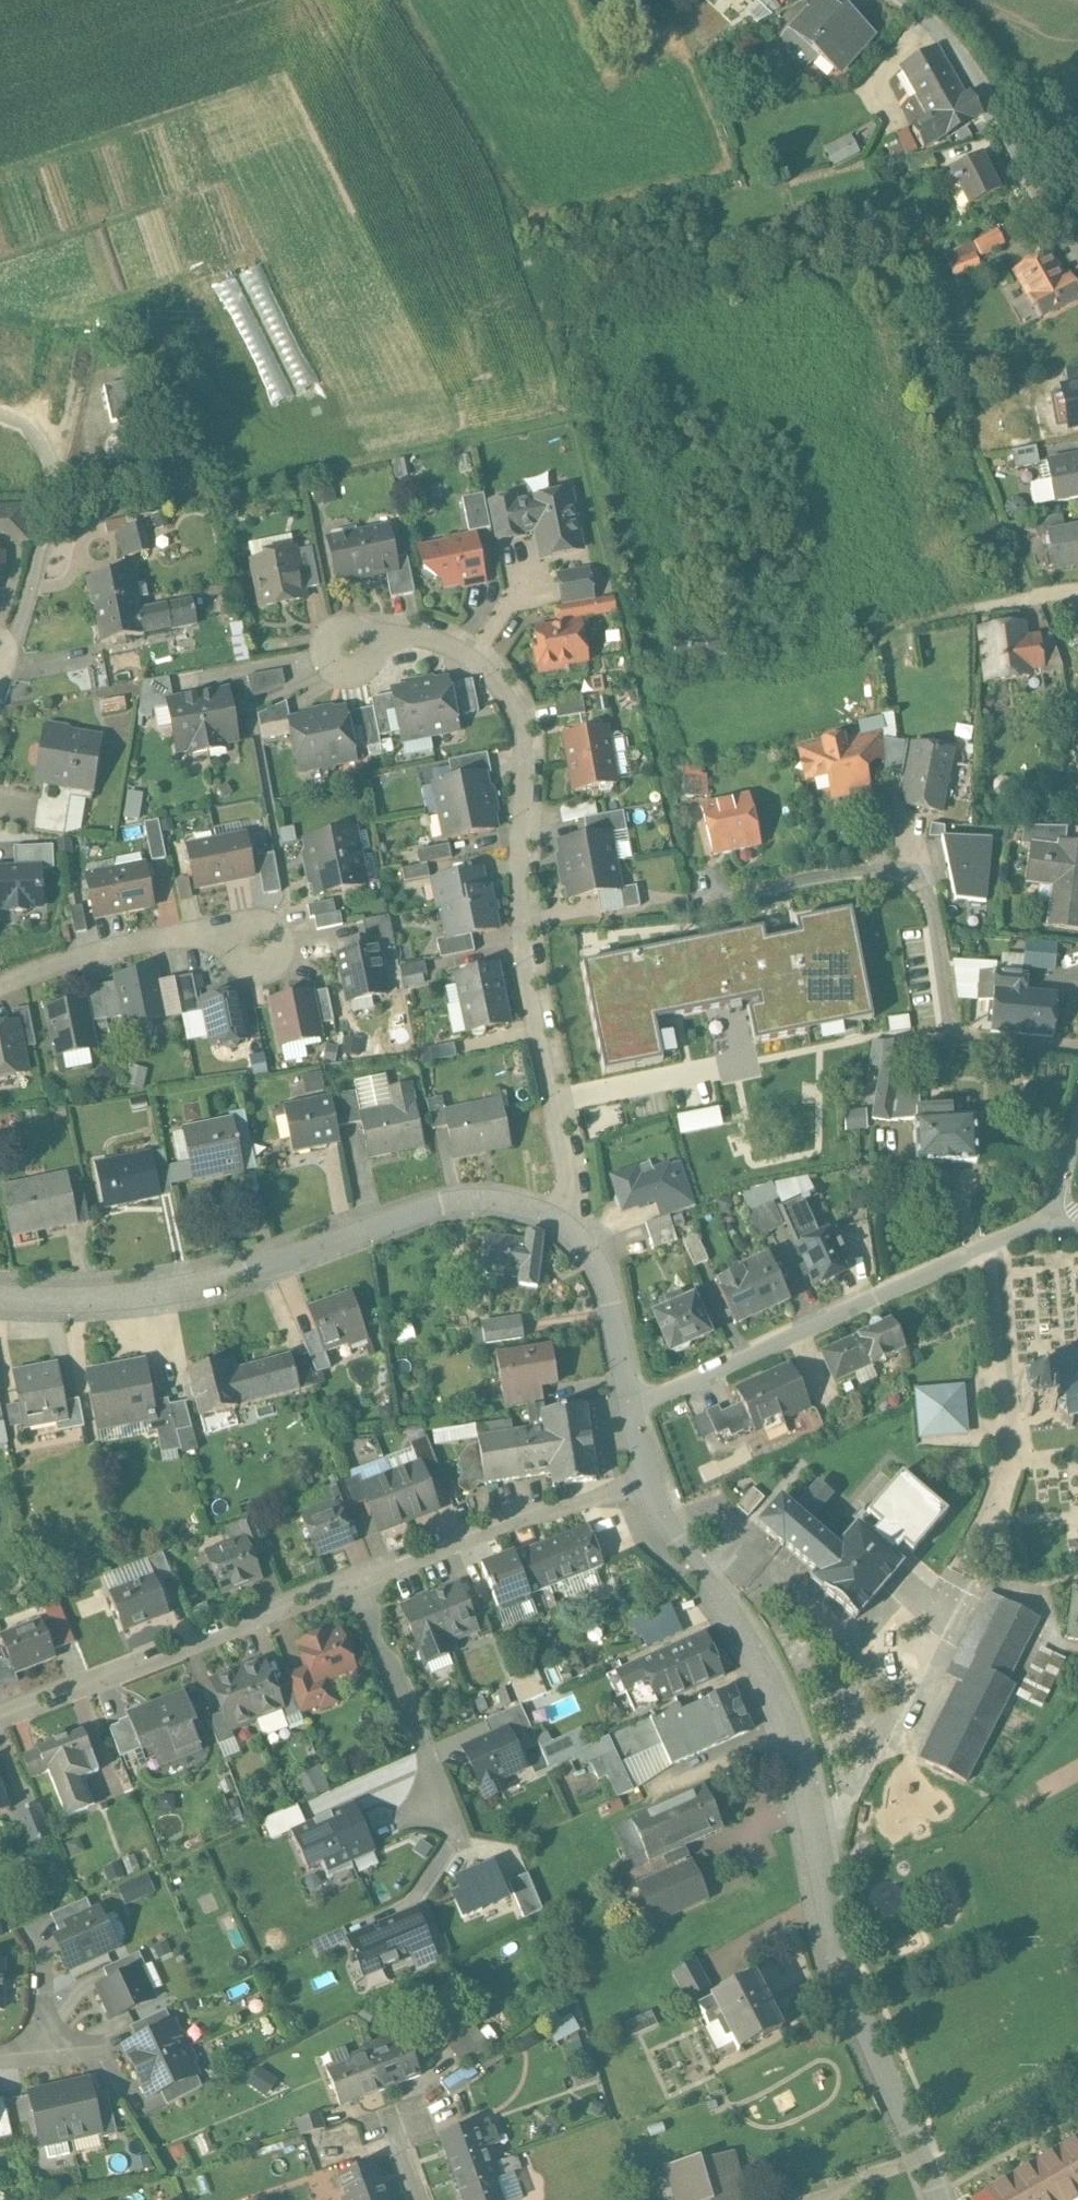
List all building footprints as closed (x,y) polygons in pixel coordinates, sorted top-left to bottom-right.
[(842,0),(807,0),(804,1),(810,13),(814,20),(820,14),(832,25),(842,15),(849,6),(842,0)] [(832,25),(820,14),(814,20),(810,13),(801,18),(779,42),(806,67),(816,55),(836,73),(855,50),(860,54),(871,41),(842,15),(832,25)] [(936,49),(900,69),(929,121),(913,130),(923,148),(981,115),(971,97),(966,100),(936,49)] [(907,128),(896,134),(906,155),(917,150),(907,128)] [(834,165),(860,152),(850,133),(824,146),(834,165)] [(894,135),(885,140),(894,157),(903,152),(894,135)] [(932,151),(907,157),(910,172),(935,167),(932,151)] [(981,157),(950,173),(951,175),(952,175),(956,183),(953,184),(954,187),(957,185),(968,207),(967,207),(968,208),(999,192),(999,191),(998,191),(982,159),(981,157)] [(996,231),(973,243),(981,257),(1004,245),(996,231)] [(974,253),(948,264),(958,287),(968,283),(964,272),(980,266),(974,253)] [(1048,254),(1014,272),(1029,300),(1030,300),(1040,318),(1077,298),(1077,296),(1069,280),(1063,283),(1048,254)] [(130,382),(104,388),(112,423),(138,417),(130,382)] [(1066,388),(1072,420),(1077,419),(1077,386),(1066,388)] [(1066,388),(1051,390),(1057,423),(1072,420),(1066,388)] [(138,454),(139,448),(138,441),(134,436),(128,432),(122,431),(115,432),(110,436),(106,442),(105,448),(107,455),(110,460),(116,464),(122,465),(129,464),(134,460),(138,454)] [(1034,447),(1011,452),(1015,469),(1038,464),(1034,447)] [(1070,454),(1046,459),(1055,502),(1077,498),(1077,459),(1072,461),(1070,454)] [(483,495),(462,499),(469,533),(490,529),(483,495)] [(553,497),(532,501),(532,503),(517,506),(522,532),(537,529),(543,559),(580,551),(570,500),(555,503),(553,497)] [(515,499),(490,504),(498,542),(523,537),(517,506),(515,499)] [(0,513),(0,539),(23,538),(22,511),(0,513)] [(1061,516),(1033,520),(1037,537),(1047,535),(1064,531),(1061,516)] [(124,519),(105,523),(107,534),(126,530),(124,519)] [(126,530),(117,533),(124,557),(150,550),(144,526),(126,530)] [(388,528),(328,541),(337,584),(386,573),(397,571),(394,560),(388,528)] [(1047,535),(1053,570),(1077,565),(1077,529),(1064,531),(1047,535)] [(475,539),(420,550),(424,569),(445,583),(445,587),(483,580),(475,539)] [(273,557),(252,561),(262,608),(304,600),(302,590),(295,551),(294,548),(272,553),(273,557)] [(312,548),(295,551),(302,590),(319,587),(312,548)] [(397,571),(386,573),(391,599),(415,594),(407,558),(394,560),(397,571)] [(132,572),(89,581),(95,608),(138,599),(148,597),(146,589),(136,591),(132,572)] [(588,572),(558,577),(563,603),(593,598),(588,572)] [(138,599),(95,608),(102,643),(142,635),(137,612),(135,601),(138,600),(138,599)] [(185,602),(175,604),(178,615),(187,613),(185,602)] [(593,602),(557,608),(560,623),(596,616),(593,602)] [(167,606),(137,612),(142,635),(144,635),(143,634),(172,628),(167,606)] [(580,624),(537,632),(540,651),(536,652),(539,671),(559,668),(558,665),(586,660),(580,624)] [(1033,637),(1023,638),(1021,626),(983,632),(989,680),(1028,674),(1027,668),(1040,666),(1042,675),(1063,673),(1062,666),(1059,657),(1048,658),(1047,655),(1040,656),(1037,639),(1033,640),(1033,637)] [(1051,635),(1037,637),(1037,639),(1040,656),(1047,655),(1048,658),(1059,657),(1051,635)] [(282,670),(248,677),(252,699),(285,684),(282,670)] [(169,677),(143,682),(139,711),(169,706),(168,702),(173,701),(169,677)] [(471,679),(458,682),(462,704),(475,701),(471,679)] [(448,681),(420,686),(430,736),(458,730),(452,702),(449,685),(448,681)] [(457,683),(449,685),(452,702),(461,700),(457,683)] [(420,686),(392,692),(393,694),(383,696),(386,713),(388,713),(396,711),(400,733),(402,741),(430,736),(420,686)] [(228,691),(198,696),(208,752),(226,749),(225,744),(237,742),(228,691)] [(173,701),(168,702),(169,706),(177,753),(190,751),(190,755),(208,752),(198,696),(173,701)] [(383,696),(371,699),(373,708),(379,737),(392,734),(388,713),(386,713),(383,696)] [(582,699),(555,704),(557,719),(585,714),(582,699)] [(286,702),(258,715),(260,728),(290,722),(286,702)] [(373,708),(358,711),(361,728),(366,749),(381,746),(379,737),(373,708)] [(345,711),(317,716),(327,766),(355,760),(349,731),(361,728),(358,711),(346,714),(345,711)] [(396,711),(388,713),(392,734),(400,733),(396,711)] [(290,722),(260,728),(262,741),(292,735),(299,771),(327,766),(317,716),(290,722)] [(589,730),(565,734),(570,763),(610,756),(605,727),(601,728),(600,725),(598,723),(590,725),(589,727),(589,730)] [(102,736),(71,731),(68,727),(50,724),(45,727),(37,780),(40,784),(48,785),(54,781),(61,783),(72,797),(92,800),(102,736)] [(883,731),(868,734),(871,750),(869,752),(862,754),(865,765),(885,760),(883,738),(883,731)] [(868,734),(842,740),(842,737),(823,742),(824,744),(801,750),(804,762),(801,763),(804,773),(807,772),(808,778),(829,773),(834,796),(870,788),(865,765),(862,754),(869,752),(871,750),(868,734)] [(968,738),(943,735),(942,738),(941,745),(967,748),(968,738)] [(908,743),(883,738),(885,760),(886,769),(903,773),(908,743)] [(952,750),(914,743),(902,805),(941,812),(952,750)] [(487,753),(449,761),(453,780),(484,774),(484,775),(491,773),(487,753)] [(610,756),(570,763),(575,792),(599,788),(600,791),(602,793),(610,791),(612,789),(611,786),(615,785),(610,756)] [(700,766),(674,768),(676,797),(702,798),(700,766)] [(453,780),(435,784),(440,812),(489,802),(484,775),(484,774),(453,780)] [(747,796),(703,807),(710,834),(715,854),(758,844),(747,796)] [(489,802),(440,812),(446,840),(495,830),(489,802)] [(595,803),(561,810),(563,822),(584,819),(597,816),(595,803)] [(69,807),(44,804),(40,806),(36,831),(64,836),(69,807)] [(597,816),(584,819),(587,838),(609,834),(627,831),(623,811),(597,816)] [(158,820),(144,823),(152,862),(166,859),(158,820)] [(1067,826),(1024,825),(1022,844),(1031,845),(1064,849),(1065,843),(1067,826)] [(354,830),(305,840),(311,868),(360,858),(354,830)] [(1001,835),(947,831),(958,897),(996,902),(1001,835)] [(587,838),(560,843),(565,871),(614,862),(609,834),(587,838)] [(710,834),(698,837),(703,857),(715,854),(710,834)] [(245,836),(216,842),(225,882),(253,876),(248,852),(251,851),(253,849),(252,842),(249,840),(246,841),(245,836)] [(216,842),(188,848),(189,852),(185,853),(184,855),(185,862),(188,864),(191,863),(196,888),(225,882),(216,842)] [(1065,843),(1064,849),(1031,845),(1027,882),(1054,885),(1049,926),(1077,929),(1077,844),(1065,843)] [(449,844),(417,851),(420,865),(427,864),(452,858),(449,844)] [(274,853),(257,856),(264,895),(281,892),(274,853)] [(140,855),(113,861),(113,862),(115,872),(116,872),(124,912),(152,906),(148,883),(152,882),(154,879),(152,870),(149,868),(145,869),(144,866),(143,866),(140,855)] [(360,858),(311,868),(317,896),(366,886),(360,858)] [(113,862),(89,867),(91,877),(87,878),(87,881),(84,881),(81,885),(83,893),(86,895),(90,895),(95,918),(124,912),(116,872),(115,872),(113,862)] [(614,862),(565,871),(570,899),(597,894),(619,890),(619,889),(614,862)] [(0,864),(0,906),(51,905),(50,863),(0,864)] [(420,865),(402,869),(404,882),(430,876),(427,864),(420,865)] [(481,870),(433,880),(439,908),(443,907),(443,906),(463,902),(473,909),(480,898),(481,899),(485,892),(481,870)] [(189,878),(176,880),(180,902),(193,899),(189,878)] [(619,890),(597,894),(601,913),(640,907),(637,886),(619,889),(619,890)] [(480,898),(473,909),(463,902),(443,906),(443,907),(450,938),(450,939),(471,935),(497,930),(492,903),(488,904),(481,899),(480,898)] [(333,901),(308,906),(310,919),(314,918),(336,913),(333,901)] [(82,906),(70,908),(75,934),(87,932),(82,906)] [(763,929),(582,965),(603,1073),(662,1061),(653,1019),(757,999),(759,1007),(748,1010),(754,1042),(873,1018),(852,911),(798,921),(800,935),(765,942),(763,929)] [(336,913),(314,918),(317,930),(343,925),(340,913),(336,913)] [(388,916),(363,921),(367,940),(375,939),(377,947),(377,948),(394,945),(388,916)] [(450,938),(437,940),(441,959),(475,952),(471,935),(450,939),(450,938)] [(367,940),(354,943),(356,952),(339,955),(348,1002),(387,994),(377,948),(377,947),(375,939),(367,940)] [(982,962),(954,961),(958,999),(977,1001),(980,973),(981,972),(982,962)] [(425,962),(399,967),(402,980),(421,976),(427,975),(425,962)] [(497,966),(472,971),(472,968),(469,967),(462,968),(461,970),(461,974),(457,975),(462,1003),(503,995),(497,966)] [(155,970),(116,978),(117,982),(124,1016),(126,1025),(164,1017),(155,970)] [(995,972),(993,972),(993,974),(981,972),(980,973),(977,1001),(993,1002),(994,990),(1024,993),(1025,976),(995,974),(995,972)] [(193,975),(174,979),(182,1018),(205,1013),(203,1000),(198,1001),(193,975)] [(421,976),(403,980),(404,988),(423,984),(421,976)] [(117,982),(100,986),(107,1020),(124,1016),(117,982)] [(100,986),(82,989),(84,1002),(85,1002),(90,1023),(107,1020),(100,986)] [(292,997),(272,1001),(281,1046),(320,1039),(317,1025),(311,993),(309,993),(304,990),(295,992),(292,997)] [(328,990),(311,993),(317,1025),(334,1022),(328,990)] [(1024,993),(994,990),(993,1002),(990,1033),(1052,1038),(1056,996),(1024,993)] [(239,993),(203,1000),(205,1013),(212,1047),(222,1045),(229,1049),(235,1048),(239,1042),(249,1040),(239,993)] [(503,995),(462,1003),(468,1032),(473,1031),(474,1034),(476,1036),(483,1034),(485,1032),(484,1029),(509,1024),(503,995)] [(84,1002),(47,1010),(56,1057),(95,1049),(90,1023),(85,1002),(84,1002)] [(28,1008),(12,1011),(15,1024),(16,1024),(21,1049),(36,1046),(28,1008)] [(0,1027),(0,1078),(26,1073),(21,1049),(16,1024),(15,1024),(0,1027)] [(454,1043),(429,1049),(431,1061),(457,1056),(454,1043)] [(903,1044),(884,1043),(879,1076),(898,1079),(903,1044)] [(146,1072),(130,1069),(126,1085),(142,1088),(146,1072)] [(322,1073),(305,1075),(307,1091),(324,1088),(322,1073)] [(410,1084),(389,1089),(386,1076),(385,1076),(385,1077),(355,1083),(354,1083),(356,1092),(357,1092),(361,1113),(360,1114),(362,1123),(369,1159),(424,1148),(410,1084)] [(898,1079),(879,1076),(872,1120),(890,1123),(914,1121),(916,1120),(917,1120),(916,1110),(920,1110),(918,1089),(897,1090),(897,1086),(898,1079)] [(445,1114),(445,1115),(447,1127),(454,1159),(511,1147),(498,1089),(496,1090),(499,1103),(445,1114)] [(356,1092),(331,1097),(337,1128),(362,1123),(360,1114),(361,1113),(357,1092),(356,1092)] [(331,1097),(283,1107),(293,1154),(327,1147),(324,1130),(337,1128),(331,1097)] [(442,1098),(426,1101),(433,1130),(447,1127),(445,1115),(445,1114),(442,1098)] [(719,1105),(676,1114),(680,1134),(723,1125),(719,1105)] [(920,1110),(916,1110),(917,1120),(916,1120),(914,1121),(916,1167),(977,1164),(974,1118),(950,1119),(950,1108),(920,1110)] [(257,1169),(245,1111),(229,1114),(231,1122),(232,1121),(243,1172),(257,1169)] [(848,1128),(868,1127),(867,1113),(847,1113),(848,1128)] [(231,1122),(183,1131),(183,1133),(174,1135),(179,1162),(189,1160),(189,1162),(192,1161),(196,1180),(234,1172),(234,1174),(243,1172),(232,1121),(231,1122)] [(164,1151),(151,1154),(160,1196),(173,1194),(164,1151)] [(150,1161),(122,1167),(120,1160),(97,1165),(106,1208),(160,1196),(151,1154),(149,1154),(150,1161)] [(649,1165),(611,1177),(623,1213),(659,1201),(678,1195),(669,1167),(653,1172),(650,1162),(648,1162),(649,1165)] [(695,1207),(681,1164),(669,1167),(678,1195),(659,1201),(665,1217),(695,1207)] [(47,1183),(7,1192),(16,1232),(29,1229),(30,1231),(33,1232),(35,1233),(63,1227),(58,1201),(71,1198),(66,1174),(46,1178),(47,1183)] [(71,1198),(58,1201),(63,1227),(89,1221),(84,1195),(71,1198)] [(819,1236),(804,1203),(809,1201),(807,1197),(800,1200),(800,1201),(780,1209),(797,1246),(796,1247),(803,1262),(807,1273),(808,1273),(815,1288),(839,1277),(835,1270),(847,1264),(832,1231),(819,1236)] [(772,1201),(759,1207),(771,1233),(784,1227),(772,1201)] [(759,1207),(746,1213),(757,1238),(771,1233),(759,1207)] [(526,1241),(485,1235),(479,1273),(519,1278),(518,1285),(537,1288),(543,1234),(527,1232),(526,1241)] [(708,1262),(696,1236),(682,1242),(694,1268),(708,1262)] [(768,1258),(741,1270),(760,1312),(787,1300),(768,1258)] [(741,1270),(715,1282),(734,1324),(760,1312),(741,1270)] [(351,1292),(308,1308),(316,1331),(324,1353),(325,1353),(347,1344),(348,1347),(368,1339),(351,1292)] [(693,1297),(683,1302),(679,1293),(665,1299),(669,1308),(653,1315),(670,1353),(672,1353),(676,1355),(688,1349),(690,1344),(710,1335),(693,1297)] [(869,1326),(868,1328),(869,1331),(820,1353),(833,1383),(904,1351),(890,1321),(880,1326),(879,1324),(877,1322),(874,1322),(872,1323),(870,1324),(869,1326)] [(521,1322),(482,1328),(485,1345),(524,1339),(521,1322)] [(324,1353),(316,1331),(301,1337),(317,1373),(331,1368),(325,1353),(324,1353)] [(549,1348),(505,1355),(511,1390),(511,1391),(539,1387),(555,1384),(549,1348)] [(1059,1358),(1058,1354),(1054,1355),(1054,1359),(1052,1359),(1053,1362),(1049,1362),(1049,1367),(1054,1366),(1056,1379),(1054,1380),(1054,1379),(1050,1379),(1050,1378),(1048,1378),(1047,1374),(1043,1375),(1044,1379),(1025,1383),(1024,1379),(1019,1379),(1020,1384),(1019,1384),(1019,1386),(1015,1387),(1016,1391),(1020,1390),(1024,1409),(1019,1410),(1020,1414),(1024,1413),(1025,1416),(1027,1415),(1027,1420),(1031,1419),(1031,1415),(1050,1411),(1051,1415),(1055,1414),(1054,1410),(1056,1410),(1056,1408),(1057,1408),(1058,1413),(1056,1413),(1057,1417),(1060,1421),(1061,1424),(1065,1423),(1066,1426),(1067,1425),(1068,1429),(1073,1428),(1072,1424),(1077,1423),(1077,1354),(1059,1358)] [(290,1355),(244,1367),(253,1403),(300,1390),(291,1358),(290,1355)] [(317,1385),(304,1355),(291,1358),(300,1390),(317,1385)] [(231,1360),(188,1371),(193,1387),(186,1389),(189,1402),(196,1400),(201,1416),(253,1403),(244,1367),(234,1370),(231,1360)] [(146,1362),(87,1372),(97,1429),(146,1420),(149,1433),(157,1431),(154,1418),(156,1418),(153,1402),(146,1362)] [(58,1367),(14,1375),(24,1424),(55,1418),(67,1416),(64,1401),(58,1367)] [(790,1367),(736,1391),(742,1403),(732,1408),(743,1432),(753,1427),(755,1432),(782,1419),(781,1417),(806,1406),(807,1408),(809,1407),(790,1367)] [(539,1387),(511,1391),(511,1390),(503,1392),(505,1406),(541,1399),(539,1387)] [(959,1392),(920,1395),(923,1434),(962,1431),(959,1392)] [(79,1398),(64,1401),(67,1416),(70,1429),(84,1426),(79,1398)] [(168,1399),(153,1402),(156,1418),(154,1418),(157,1431),(161,1454),(181,1449),(177,1432),(170,1405),(168,1399)] [(185,1401),(170,1405),(177,1432),(192,1428),(185,1401)] [(512,1432),(479,1438),(479,1437),(477,1437),(476,1438),(477,1440),(478,1444),(484,1482),(483,1482),(483,1484),(484,1485),(486,1484),(487,1484),(552,1473),(553,1484),(553,1487),(556,1487),(556,1486),(593,1480),(596,1480),(595,1477),(584,1410),(585,1409),(584,1408),(582,1408),(582,1409),(545,1415),(544,1414),(543,1414),(542,1405),(527,1407),(531,1430),(512,1432)] [(718,1407),(705,1412),(716,1436),(727,1431),(719,1414),(721,1413),(718,1407)] [(721,1413),(719,1414),(727,1431),(731,1438),(743,1432),(732,1408),(721,1413)] [(67,1416),(55,1418),(57,1432),(70,1429),(67,1416)] [(510,1420),(475,1425),(477,1437),(479,1437),(479,1438),(512,1432),(510,1420)] [(475,1425),(435,1432),(437,1443),(476,1438),(477,1437),(475,1425)] [(441,1474),(427,1437),(410,1443),(418,1465),(419,1464),(425,1479),(441,1474)] [(478,1444),(467,1448),(460,1457),(463,1476),(460,1482),(461,1489),(466,1492),(472,1491),(476,1485),(483,1484),(483,1482),(484,1482),(478,1444)] [(418,1465),(391,1475),(408,1520),(437,1510),(425,1479),(419,1464),(418,1465)] [(870,1537),(857,1526),(837,1549),(806,1523),(815,1513),(816,1515),(818,1512),(816,1511),(830,1496),(818,1485),(794,1513),(781,1500),(758,1526),(783,1548),(785,1547),(816,1573),(810,1580),(855,1620),(903,1565),(893,1557),(903,1546),(912,1554),(947,1513),(902,1474),(866,1515),(880,1526),(870,1537)] [(363,1486),(362,1486),(368,1501),(379,1531),(408,1520),(391,1475),(363,1486)] [(359,1476),(341,1483),(351,1508),(368,1501),(362,1486),(363,1486),(359,1476)] [(351,1508),(341,1483),(322,1490),(328,1506),(335,1503),(342,1520),(354,1515),(351,1508)] [(753,1489),(736,1508),(748,1518),(764,1499),(753,1489)] [(328,1506),(303,1516),(306,1526),(303,1532),(306,1538),(312,1540),(318,1555),(350,1542),(342,1520),(335,1503),(328,1506)] [(252,1518),(225,1528),(231,1544),(244,1539),(251,1557),(265,1552),(252,1518)] [(588,1529),(548,1544),(563,1582),(602,1566),(588,1529)] [(231,1544),(207,1554),(212,1566),(210,1572),(212,1578),(218,1580),(223,1593),(259,1578),(251,1557),(244,1539),(231,1544)] [(530,1595),(563,1582),(548,1544),(515,1557),(530,1595)] [(162,1553),(145,1560),(153,1579),(154,1578),(156,1584),(172,1578),(162,1553)] [(513,1555),(481,1567),(498,1610),(530,1597),(513,1555)] [(153,1579),(110,1595),(123,1631),(168,1614),(156,1584),(154,1578),(153,1579)] [(459,1586),(430,1598),(448,1643),(476,1632),(477,1631),(466,1604),(459,1586)] [(1072,1589),(1065,1640),(1077,1642),(1077,1589),(1072,1589)] [(429,1596),(416,1601),(417,1603),(402,1609),(424,1665),(453,1654),(448,1643),(430,1598),(429,1596)] [(492,1636),(478,1599),(466,1604),(477,1631),(476,1632),(479,1641),(492,1636)] [(970,1665),(961,1682),(958,1681),(958,1682),(960,1684),(922,1759),(920,1758),(919,1759),(966,1783),(967,1782),(964,1780),(1011,1686),(1014,1688),(1015,1686),(1007,1682),(1039,1619),(1000,1599),(999,1601),(1002,1602),(971,1663),(968,1662),(967,1663),(970,1665)] [(631,1618),(644,1648),(683,1631),(670,1602),(631,1618)] [(73,1644),(58,1605),(45,1610),(61,1649),(73,1644)] [(41,1621),(1,1637),(9,1657),(15,1673),(16,1673),(34,1666),(33,1662),(54,1654),(41,1621)] [(342,1634),(331,1638),(329,1632),(298,1644),(308,1669),(318,1694),(296,1703),(300,1714),(320,1707),(321,1710),(337,1704),(328,1679),(355,1669),(347,1649),(350,1647),(352,1643),(350,1637),(349,1637),(345,1635),(342,1636),(342,1634)] [(703,1633),(640,1662),(640,1661),(638,1662),(617,1672),(607,1676),(617,1698),(629,1693),(714,1654),(705,1634),(705,1632),(703,1633)] [(1066,1659),(1043,1646),(1016,1696),(1039,1709),(1066,1659)] [(714,1654),(629,1693),(638,1713),(657,1705),(658,1706),(660,1706),(660,1705),(722,1677),(723,1677),(724,1676),(724,1674),(723,1675),(714,1654)] [(19,1681),(16,1673),(15,1673),(9,1657),(0,1661),(0,1689),(19,1681)] [(264,1662),(237,1672),(256,1721),(262,1737),(288,1728),(285,1720),(281,1711),(283,1711),(275,1690),(264,1662)] [(308,1669),(286,1677),(289,1685),(296,1703),(318,1694),(308,1669)] [(537,1669),(510,1681),(520,1705),(547,1694),(537,1669)] [(237,1672),(211,1682),(223,1712),(230,1731),(231,1731),(256,1721),(237,1672)] [(289,1685),(275,1690),(283,1711),(281,1711),(285,1720),(300,1714),(296,1703),(289,1685)] [(732,1690),(681,1713),(679,1707),(650,1720),(661,1744),(670,1766),(716,1745),(717,1746),(750,1731),(732,1690)] [(166,1699),(146,1707),(144,1712),(145,1715),(130,1721),(141,1750),(151,1746),(157,1761),(175,1754),(176,1758),(200,1748),(188,1718),(193,1716),(185,1696),(168,1703),(166,1699)] [(559,1696),(539,1705),(550,1729),(570,1720),(559,1696)] [(223,1712),(208,1718),(219,1745),(234,1739),(231,1731),(230,1731),(223,1712)] [(650,1720),(608,1739),(619,1763),(661,1744),(650,1720)] [(130,1721),(110,1730),(121,1758),(141,1750),(130,1721)] [(571,1721),(559,1726),(563,1736),(575,1730),(571,1721)] [(507,1731),(462,1750),(481,1793),(484,1792),(489,1803),(505,1796),(500,1783),(525,1772),(507,1731)] [(83,1732),(38,1749),(38,1750),(47,1772),(49,1771),(55,1788),(65,1784),(76,1813),(88,1808),(77,1780),(98,1772),(83,1732)] [(579,1737),(558,1747),(564,1758),(584,1749),(579,1737)] [(608,1739),(585,1750),(598,1780),(607,1776),(617,1797),(632,1790),(619,1763),(608,1739)] [(38,1750),(23,1755),(31,1778),(47,1772),(38,1750)] [(12,1810),(0,1775),(0,1814),(12,1810)] [(703,1789),(613,1829),(628,1861),(645,1854),(648,1862),(666,1854),(673,1870),(636,1886),(638,1888),(639,1888),(654,1922),(652,1922),(654,1925),(707,1901),(690,1862),(686,1864),(679,1848),(721,1829),(708,1800),(705,1801),(701,1792),(704,1790),(703,1789)] [(39,1803),(15,1814),(29,1845),(53,1834),(39,1803)] [(354,1804),(329,1815),(350,1864),(351,1864),(375,1853),(354,1804)] [(315,1827),(293,1837),(308,1871),(321,1864),(328,1879),(353,1867),(351,1864),(350,1864),(329,1815),(313,1822),(315,1827)] [(493,1865),(457,1879),(462,1892),(453,1896),(463,1919),(482,1911),(481,1908),(506,1897),(493,1865)] [(543,1910),(527,1874),(509,1882),(524,1920),(543,1910)] [(141,1876),(116,1887),(125,1908),(151,1897),(141,1876)] [(52,1930),(69,1971),(118,1951),(101,1910),(52,1930)] [(399,1918),(349,1939),(356,1956),(355,1957),(356,1959),(357,1959),(364,1975),(412,1956),(415,1955),(405,1930),(399,1918)] [(436,1960),(421,1923),(405,1930),(415,1955),(412,1956),(417,1968),(436,1960)] [(139,1953),(103,1969),(109,1982),(139,1968),(140,1969),(145,1966),(139,1953)] [(695,1961),(672,1974),(687,2001),(710,1988),(695,1961)] [(109,1982),(98,1988),(112,2019),(154,2000),(140,1969),(139,1968),(109,1982)] [(752,1977),(713,1997),(712,1996),(710,1997),(711,1999),(698,2006),(709,2027),(717,2023),(726,2041),(732,2038),(738,2050),(737,2050),(738,2052),(740,2051),(740,2050),(779,2030),(780,2031),(782,2030),(781,2028),(780,2028),(754,1978),(755,1977),(754,1975),(752,1976),(752,1977)] [(166,2010),(130,2027),(137,2041),(172,2024),(166,2010)] [(137,2041),(125,2046),(137,2072),(187,2048),(181,2036),(178,2037),(172,2024),(137,2041)] [(474,2027),(447,2046),(462,2067),(489,2048),(474,2027)] [(406,2043),(384,2051),(382,2045),(364,2052),(379,2091),(419,2076),(406,2043)] [(187,2048),(137,2072),(149,2098),(161,2092),(196,2076),(190,2062),(193,2061),(187,2048)] [(364,2052),(347,2058),(349,2064),(327,2073),(339,2106),(379,2091),(364,2052)] [(266,2095),(278,2081),(262,2067),(250,2081),(266,2095)] [(464,2068),(441,2083),(449,2095),(472,2079),(464,2068)] [(196,2076),(161,2092),(167,2106),(202,2088),(196,2076)] [(89,2081),(59,2088),(71,2139),(100,2132),(101,2132),(95,2107),(89,2081)] [(59,2088),(29,2095),(41,2146),(45,2145),(48,2159),(70,2154),(66,2140),(71,2139),(59,2088)] [(0,2099),(0,2139),(12,2136),(3,2098),(0,2099)] [(110,2103),(95,2107),(101,2132),(100,2132),(101,2139),(117,2135),(110,2103)] [(319,2114),(296,2121),(301,2137),(324,2129),(319,2114)] [(475,2126),(442,2138),(456,2178),(496,2164),(489,2146),(483,2149),(475,2126)] [(1057,2151),(1077,2188),(1077,2139),(1057,2151)] [(1057,2151),(1034,2164),(1054,2199),(1070,2199),(1077,2195),(1077,2188),(1057,2151)] [(732,2154),(699,2163),(698,2159),(667,2168),(677,2199),(745,2199),(732,2154)] [(339,2176),(347,2198),(340,2199),(341,2199),(386,2199),(373,2164),(339,2176)] [(456,2178),(463,2199),(501,2199),(495,2183),(502,2181),(496,2164),(456,2178)] [(1034,2164),(1010,2178),(1023,2199),(1054,2199),(1034,2164)] [(986,2192),(991,2199),(1023,2199),(1010,2178),(986,2192)]
